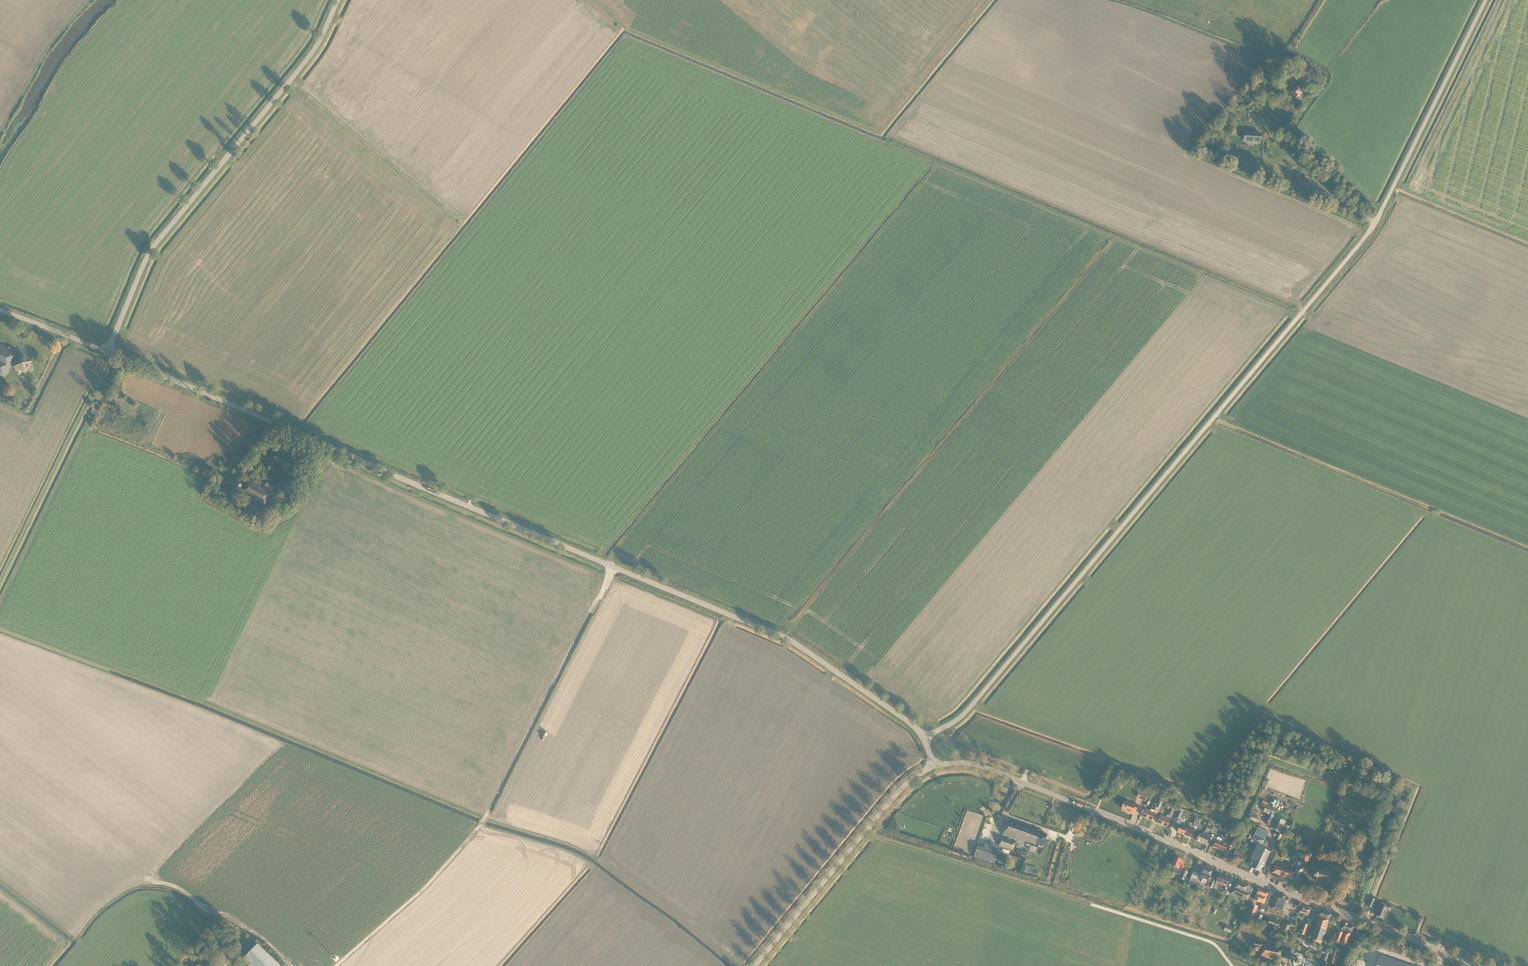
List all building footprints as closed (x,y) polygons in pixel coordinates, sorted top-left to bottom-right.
[(1302,93),(1305,91),(1300,84),(1297,86),(1290,91),(1295,98),(1302,93)] [(1271,115),(1268,118),(1274,124),(1277,121),(1271,115)] [(1245,132),(1248,133),(1248,141),(1260,142),(1260,144),(1261,134),(1253,133),(1253,132),(1245,132)] [(33,367),(30,365),(31,362),(20,356),(19,359),(15,357),(17,353),(0,344),(0,378),(1,375),(5,377),(12,363),(16,365),(14,368),(26,373),(27,371),(30,372),(33,367)] [(1139,791),(1137,798),(1145,801),(1148,795),(1139,791)] [(1122,806),(1122,809),(1125,810),(1125,811),(1131,814),(1133,810),(1136,811),(1138,805),(1133,803),(1133,805),(1125,801),(1124,803),(1123,803),(1122,804),(1121,805),(1122,806)] [(1142,816),(1147,819),(1150,811),(1146,809),(1142,816)] [(1150,811),(1147,819),(1152,821),(1155,813),(1154,812),(1154,811),(1151,809),(1150,811)] [(1179,809),(1175,817),(1180,819),(1183,811),(1179,809)] [(1162,825),(1166,817),(1161,815),(1157,823),(1162,825)] [(1281,833),(1287,822),(1274,816),(1269,828),(1281,833)] [(1170,820),(1166,817),(1162,825),(1167,827),(1170,820)] [(1008,818),(1002,835),(1016,840),(1026,843),(1026,844),(1032,846),(1038,848),(1039,845),(1043,847),(1047,835),(1041,832),(1041,831),(1038,830),(1038,829),(1008,818)] [(1177,832),(1184,835),(1187,829),(1185,828),(1186,826),(1181,824),(1182,822),(1178,820),(1174,828),(1178,829),(1177,832)] [(1262,847),(1262,846),(1269,832),(1258,827),(1256,830),(1253,837),(1252,841),(1251,842),(1262,847)] [(1189,829),(1187,829),(1184,835),(1191,838),(1194,830),(1190,828),(1189,829)] [(1206,845),(1210,835),(1207,834),(1204,833),(1203,835),(1199,833),(1196,840),(1206,845)] [(1213,848),(1219,850),(1222,843),(1221,842),(1222,840),(1218,838),(1216,841),(1216,840),(1213,848)] [(1222,843),(1219,850),(1225,853),(1228,845),(1222,843)] [(1264,867),(1271,852),(1258,846),(1252,860),(1254,861),(1251,867),(1260,872),(1263,866),(1264,867)] [(983,849),(980,859),(994,864),(998,854),(983,849)] [(1241,863),(1245,854),(1236,850),(1232,859),(1241,863)] [(1309,864),(1311,856),(1305,854),(1303,863),(1309,864)] [(1180,875),(1182,870),(1179,869),(1182,860),(1174,857),(1171,866),(1174,867),(1172,872),(1180,875)] [(1292,865),(1291,871),(1293,872),(1291,879),(1299,881),(1303,869),(1297,867),(1298,864),(1294,862),(1293,866),(1292,865)] [(1293,872),(1291,871),(1288,871),(1289,867),(1284,866),(1283,869),(1280,868),(1280,865),(1277,864),(1276,867),(1275,866),(1273,873),(1291,879),(1293,872)] [(1200,877),(1203,878),(1201,882),(1205,884),(1207,880),(1210,881),(1211,877),(1210,876),(1212,871),(1203,867),(1201,873),(1200,877)] [(1185,880),(1188,872),(1183,870),(1180,878),(1185,880)] [(1332,873),(1333,872),(1332,872),(1317,870),(1317,873),(1314,873),(1314,877),(1317,877),(1316,880),(1331,882),(1331,883),(1332,882),(1331,882),(1332,873)] [(1218,883),(1221,885),(1225,876),(1219,874),(1216,882),(1215,885),(1216,886),(1218,883)] [(1230,879),(1225,876),(1221,885),(1225,886),(1223,889),(1225,890),(1227,887),(1230,879)] [(1347,888),(1354,890),(1356,883),(1350,881),(1347,888)] [(1248,900),(1250,895),(1245,892),(1248,886),(1237,882),(1235,888),(1234,887),(1231,893),(1248,900)] [(1264,904),(1268,892),(1259,889),(1254,900),(1264,904)] [(1283,918),(1283,916),(1290,899),(1276,894),(1275,896),(1272,895),(1266,912),(1283,918)] [(1347,907),(1350,899),(1342,896),(1338,903),(1347,907)] [(1383,918),(1384,916),(1388,908),(1380,905),(1381,903),(1378,901),(1376,907),(1379,908),(1376,915),(1383,918)] [(1252,920),(1254,916),(1257,907),(1252,905),(1247,918),(1252,920)] [(1308,916),(1310,909),(1302,906),(1299,913),(1308,916)] [(1263,916),(1265,911),(1262,910),(1260,914),(1259,914),(1257,919),(1256,923),(1259,924),(1259,922),(1260,923),(1261,921),(1260,921),(1262,916),(1263,916)] [(1329,920),(1331,916),(1332,914),(1319,910),(1317,916),(1318,916),(1315,926),(1314,925),(1308,941),(1321,945),(1326,930),(1326,929),(1329,920)] [(1275,916),(1274,919),(1270,918),(1267,926),(1277,929),(1281,920),(1281,921),(1282,918),(1275,916)] [(1283,923),(1280,932),(1283,933),(1284,931),(1287,932),(1290,925),(1283,923)] [(1308,925),(1303,923),(1300,933),(1305,935),(1308,925)] [(1352,932),(1352,931),(1353,927),(1347,925),(1348,924),(1343,923),(1341,930),(1338,929),(1334,943),(1346,947),(1351,932),(1352,932)] [(1279,961),(1283,948),(1265,943),(1265,944),(1254,941),(1252,947),(1261,949),(1260,956),(1279,961)] [(250,965),(281,965),(257,944),(243,959),(250,965)] [(1339,950),(1333,948),(1329,963),(1335,965),(1339,950)] [(1323,955),(1322,959),(1326,961),(1330,952),(1322,949),(1320,954),(1323,955)] [(1417,953),(1415,959),(1431,965),(1433,958),(1417,953)] [(1381,955),(1377,965),(1413,965),(1381,955)] [(1301,961),(1300,958),(1296,957),(1293,958),(1292,962),(1293,965),(1296,965),(1297,965),(1300,965),(1301,961)] [(1312,965),(1309,964),(1311,960),(1303,958),(1300,965),(1312,965)]
